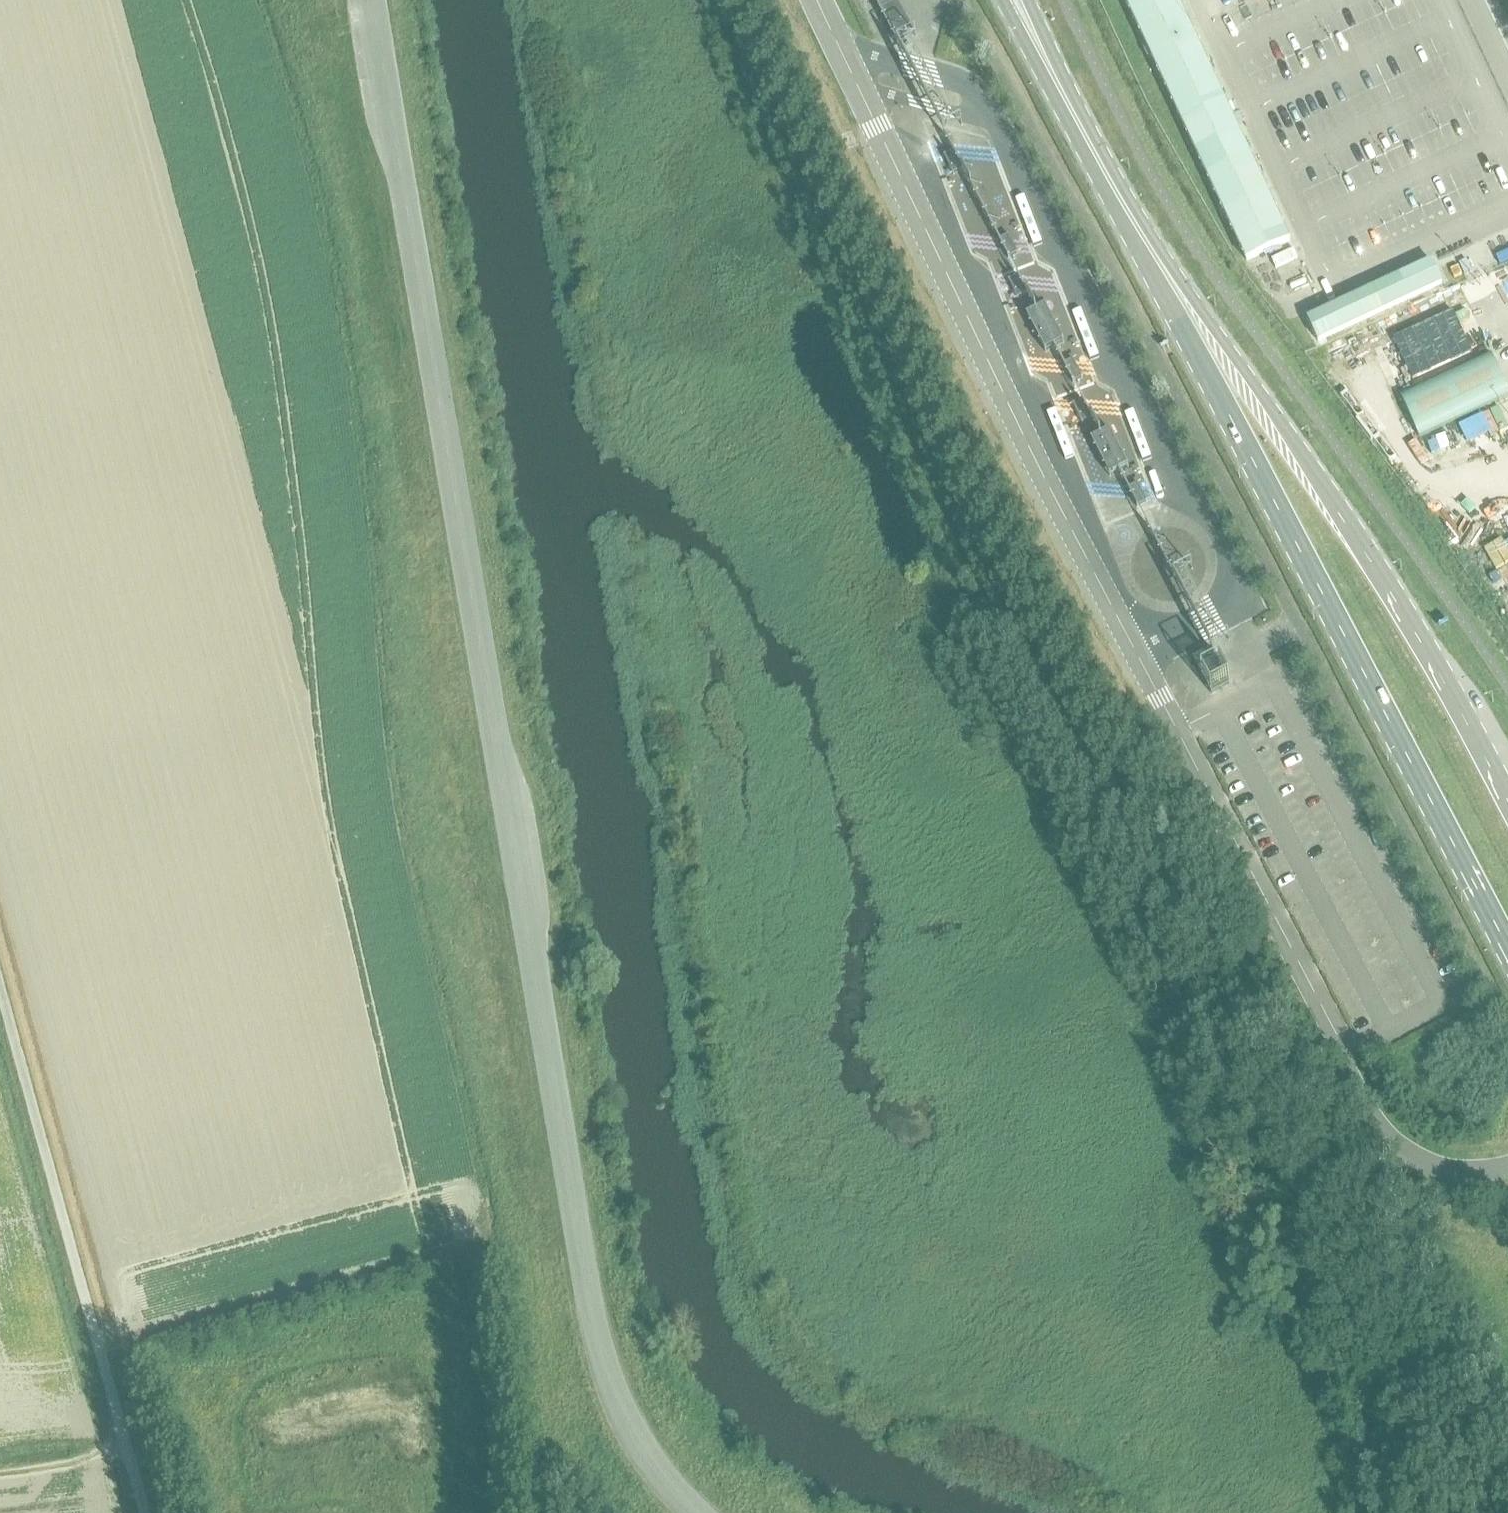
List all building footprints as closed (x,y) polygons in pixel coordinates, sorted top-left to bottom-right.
[(1244,262),(1292,242),(1191,0),(1135,0),(1244,262)] [(1281,265),(1303,255),(1298,244),(1276,254),(1281,265)] [(1432,262),(1308,320),(1318,341),(1442,283),(1432,262)] [(1432,458),(1485,436),(1475,412),(1493,405),(1502,426),(1507,424),(1507,375),(1478,302),(1384,340),(1432,458)] [(1065,343),(1046,306),(1026,316),(1046,353),(1065,343)] [(1110,430),(1101,435),(1091,440),(1101,459),(1112,454),(1121,471),(1129,467),(1110,430)] [(1497,492),(1504,499),(1507,495),(1507,482),(1497,492)] [(1500,565),(1507,560),(1507,542),(1505,536),(1488,546),(1500,565)]
